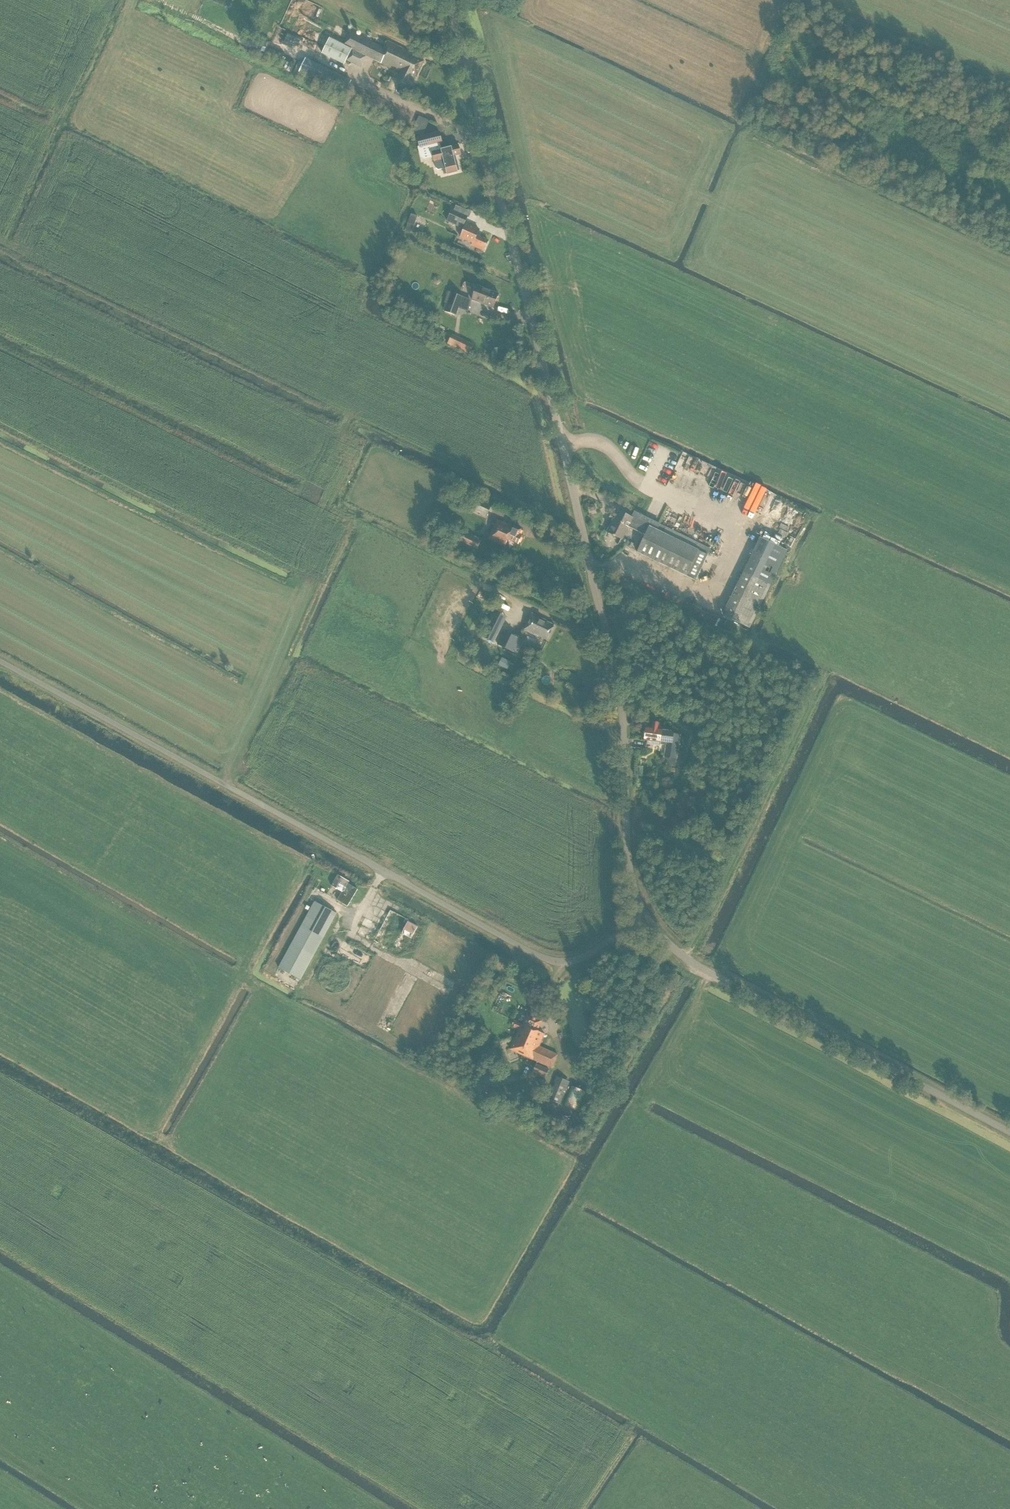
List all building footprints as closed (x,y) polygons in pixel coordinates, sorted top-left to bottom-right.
[(415,28),(410,39),(421,44),(426,33),(415,28)] [(350,31),(344,44),(336,40),(330,52),(361,67),(367,56),(400,72),(397,80),(409,85),(413,76),(416,78),(425,60),(415,56),(416,54),(387,41),(384,48),(350,31)] [(348,96),(353,85),(305,63),(300,74),(348,96)] [(412,131),(418,134),(422,126),(416,124),(412,131)] [(442,149),(441,144),(443,143),(440,131),(417,137),(420,146),(418,147),(420,157),(424,160),(434,157),(438,171),(444,170),(445,174),(447,173),(447,174),(458,171),(460,170),(456,155),(461,154),(459,144),(442,149)] [(472,212),(456,205),(454,211),(452,210),(447,221),(464,229),(461,237),(473,242),(472,245),(484,251),(488,240),(477,235),(479,230),(467,224),(466,224),(465,224),(468,217),(469,217),(472,212)] [(414,225),(418,216),(411,213),(405,228),(412,231),(414,225)] [(491,290),(477,285),(473,284),(471,290),(475,291),(472,300),(493,308),(499,293),(498,293),(494,289),(491,290)] [(456,315),(463,296),(452,292),(445,311),(456,315)] [(401,304),(397,295),(386,301),(390,309),(401,304)] [(469,353),(473,344),(452,334),(448,343),(469,353)] [(733,489),(735,482),(718,475),(713,489),(724,493),(727,487),(733,489)] [(750,503),(753,493),(748,491),(745,501),(750,503)] [(487,516),(492,505),(478,498),(472,509),(487,516)] [(637,523),(631,520),(633,517),(619,511),(612,524),(611,523),(607,532),(622,539),(628,526),(645,535),(637,552),(687,576),(702,544),(653,519),(652,520),(641,515),(637,523)] [(518,544),(522,535),(519,534),(522,529),(514,526),(513,527),(497,519),(488,539),(505,546),(508,539),(518,544)] [(477,548),(481,541),(462,532),(458,539),(477,548)] [(750,628),(771,585),(788,550),(760,537),(743,571),(723,614),(750,628)] [(548,640),(555,625),(547,621),(532,613),(524,629),(540,637),(540,636),(548,640)] [(487,623),(481,635),(494,642),(500,630),(487,623)] [(513,651),(519,639),(504,631),(497,644),(513,651)] [(503,658),(499,665),(505,668),(509,660),(503,658)] [(639,725),(649,726),(650,719),(640,718),(639,725)] [(645,740),(649,740),(649,743),(654,744),(654,741),(661,742),(661,737),(668,738),(665,758),(676,760),(677,751),(678,751),(681,735),(669,733),(669,731),(662,730),(662,729),(659,729),(660,723),(653,722),(652,728),(647,727),(645,740)] [(340,891),(335,900),(346,906),(357,887),(336,874),(330,885),(340,891)] [(300,979),(337,913),(315,901),(278,967),(300,979)] [(407,947),(418,927),(408,922),(409,920),(390,910),(374,940),(396,952),(400,944),(407,947)] [(369,934),(375,937),(381,926),(375,923),(369,934)] [(513,1027),(518,1030),(510,1049),(533,1059),(534,1057),(538,1059),(537,1061),(552,1068),(558,1054),(539,1046),(544,1034),(537,1031),(542,1020),(526,1013),(521,1024),(514,1020),(511,1025),(514,1026),(513,1027)] [(546,1077),(549,1069),(536,1064),(533,1071),(546,1077)] [(547,1098),(561,1104),(569,1082),(556,1076),(547,1098)] [(571,1087),(566,1107),(580,1111),(585,1090),(571,1087)]
